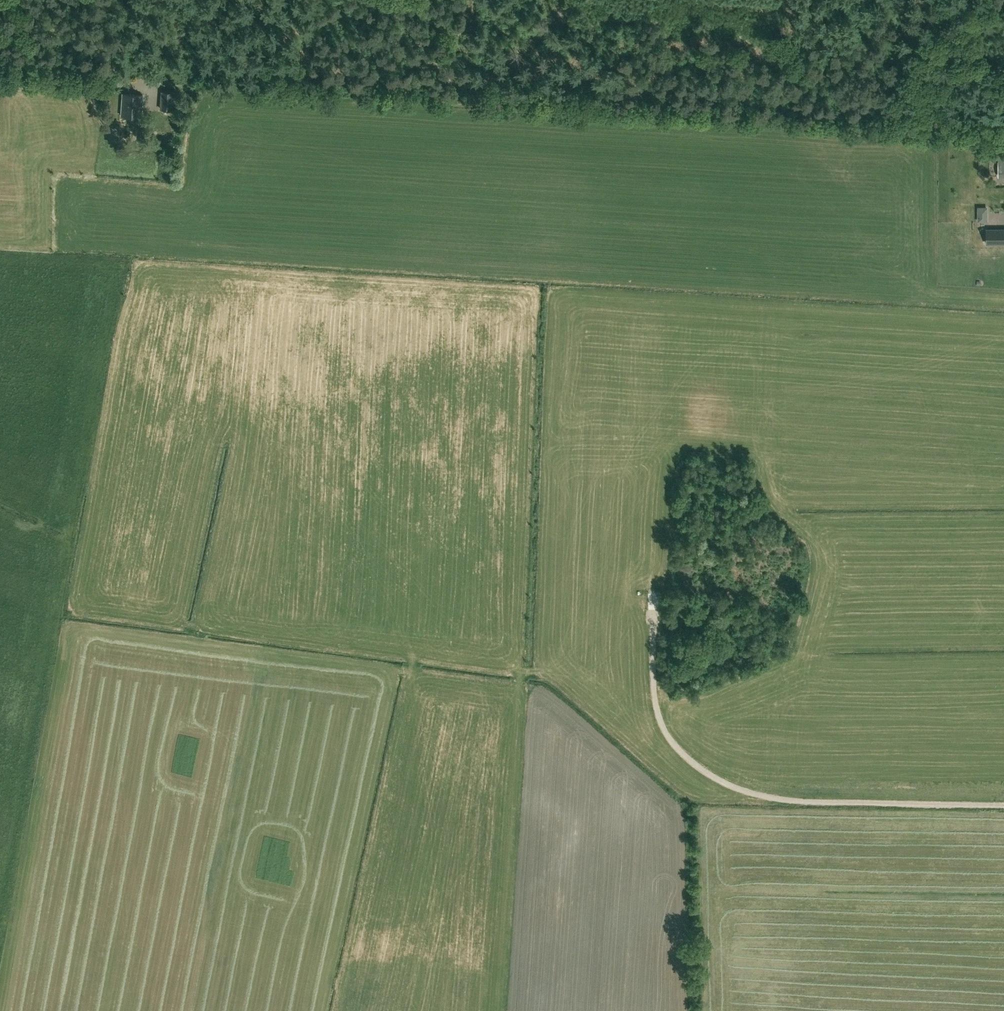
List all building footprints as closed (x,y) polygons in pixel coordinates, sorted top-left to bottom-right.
[(181,110),(181,100),(171,99),(171,93),(162,92),(161,109),(181,110)] [(141,117),(143,94),(122,93),(121,116),(141,117)] [(982,223),(991,222),(990,208),(981,208),(982,223)] [(994,228),(1003,228),(1003,208),(994,208),(994,228)] [(1003,243),(1003,229),(1000,229),(988,229),(987,229),(987,230),(987,243),(1000,243),(1003,243)]
